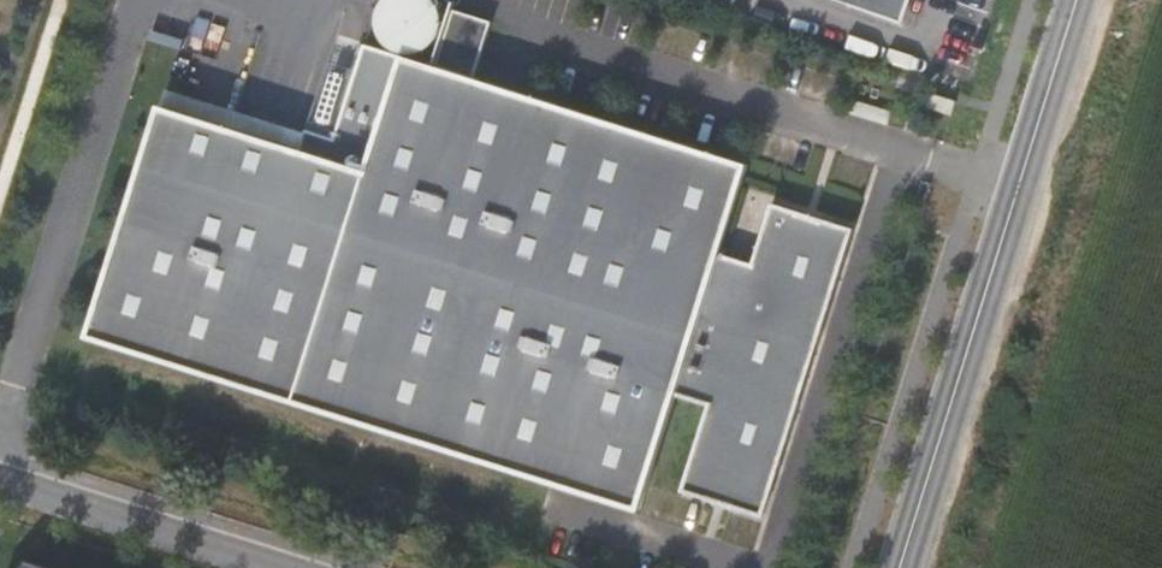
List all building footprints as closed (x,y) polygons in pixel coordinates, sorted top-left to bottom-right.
[(418,52),(431,46),(440,36),(444,22),(441,8),(435,0),(389,0),(384,5),(381,19),(383,33),(391,44),(404,51),(418,52)] [(855,5),(924,29),(933,0),(857,0),(855,5)] [(306,152),(167,108),(95,337),(644,508),(676,397),(709,405),(684,493),(767,515),(850,222),(767,199),(750,261),(717,251),(743,162),(475,78),(492,22),(457,11),(439,68),(368,46),(360,72),(339,139),(312,131),(311,134),(306,152)] [(190,43),(157,33),(154,42),(188,52),(190,43)] [(360,72),(333,64),(312,131),(339,139),(360,72)] [(947,98),(920,90),(916,103),(943,111),(947,98)] [(311,134),(172,91),(167,108),(306,152),(311,134)] [(31,559),(25,567),(59,567),(31,559)]
